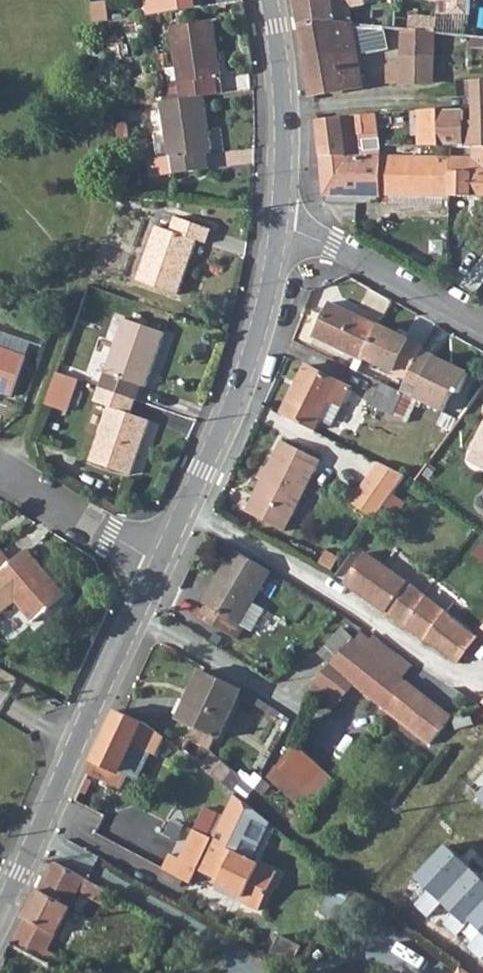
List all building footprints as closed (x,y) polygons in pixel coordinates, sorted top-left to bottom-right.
[(142,1),(144,17),(195,9),(194,0),(148,0),(142,1)] [(300,33),(352,25),(349,9),(365,7),(364,0),(294,0),(300,33)] [(431,2),(451,3),(451,15),(471,16),(472,0),(431,0),(431,2)] [(95,24),(109,22),(105,2),(92,4),(95,24)] [(411,30),(434,32),(434,18),(411,16),(411,30)] [(180,98),(203,95),(218,93),(216,80),(221,79),(211,22),(169,28),(180,98)] [(300,33),(304,59),(356,51),(352,25),(300,33)] [(384,27),(352,25),(356,51),(356,53),(387,47),(384,27)] [(408,30),(407,54),(433,56),(434,32),(411,30),(408,30)] [(482,51),(482,37),(472,36),(471,50),(482,51)] [(304,59),(310,96),(361,86),(356,53),(356,51),(304,59)] [(386,83),(432,83),(433,56),(407,54),(406,65),(387,65),(386,83)] [(437,112),(439,145),(473,146),(482,146),(482,81),(470,81),(472,120),(463,121),(462,111),(437,112)] [(107,89),(109,103),(118,102),(116,89),(107,89)] [(150,176),(170,173),(208,168),(207,153),(212,153),(203,95),(180,98),(160,102),(167,156),(148,159),(150,176)] [(416,111),(417,145),(439,145),(437,112),(437,110),(416,111)] [(316,122),(320,156),(380,156),(378,144),(375,115),(316,122)] [(118,124),(119,138),(129,137),(127,123),(118,124)] [(452,195),(482,196),(482,146),(473,146),(472,157),(452,156),(452,195)] [(320,156),(325,194),(380,194),(380,156),(320,156)] [(380,156),(380,194),(452,195),(452,156),(380,156)] [(136,282),(177,295),(196,240),(206,244),(211,231),(175,218),(170,231),(155,226),(136,282)] [(474,294),(482,284),(482,259),(462,285),(474,294)] [(313,337),(364,362),(364,360),(379,329),(329,304),(313,337)] [(99,388),(135,401),(139,387),(144,389),(163,333),(123,320),(99,388)] [(424,348),(380,328),(379,329),(364,360),(408,380),(402,394),(417,401),(445,412),(454,391),(460,394),(471,374),(422,352),(424,348)] [(23,358),(28,344),(0,334),(0,349),(23,358)] [(9,398),(23,358),(0,349),(0,395),(9,398)] [(57,374),(66,377),(68,368),(60,366),(57,374)] [(280,416),(315,433),(321,423),(330,403),(341,408),(349,389),(305,367),(280,416)] [(57,374),(56,374),(45,406),(66,413),(77,381),(66,377),(57,374)] [(383,385),(372,407),(407,423),(417,401),(402,394),(383,385)] [(99,388),(93,403),(107,408),(88,462),(129,476),(148,422),(130,416),(135,401),(99,388)] [(321,423),(331,428),(341,408),(330,403),(321,423)] [(473,447),(482,452),(482,427),(473,447)] [(246,512),(283,531),(319,461),(282,442),(246,512)] [(404,478),(376,464),(358,491),(383,508),(404,478)] [(383,508),(358,491),(349,504),(374,521),(383,508)] [(13,603),(31,623),(64,595),(27,551),(12,564),(1,552),(0,553),(0,614),(13,603)] [(233,551),(203,604),(206,606),(200,617),(239,639),(246,627),(241,624),(252,605),(270,572),(233,551)] [(458,661),(475,635),(366,554),(344,584),(458,661)] [(241,624),(246,627),(254,630),(265,612),(252,605),(241,624)] [(339,656),(355,639),(342,630),(327,647),(339,656)] [(314,683),(329,695),(339,704),(355,686),(429,746),(452,717),(445,711),(453,701),(438,689),(430,700),(402,678),(410,668),(373,639),(365,648),(355,639),(339,656),(314,683)] [(300,658),(310,646),(303,640),(293,652),(300,658)] [(193,728),(215,738),(219,740),(242,691),(202,672),(178,721),(193,728)] [(308,690),(323,702),(329,695),(314,683),(308,690)] [(145,725),(117,710),(88,773),(123,790),(129,778),(121,774),(134,748),(154,758),(163,739),(145,725)] [(452,717),(456,731),(472,726),(468,712),(452,717)] [(482,740),(482,727),(474,738),(481,743),(482,740)] [(193,728),(187,741),(209,751),(215,738),(193,728)] [(304,811),(334,780),(300,748),(270,779),(304,811)] [(201,769),(235,797),(243,803),(254,789),(260,778),(256,774),(244,787),(241,783),(244,781),(214,754),(201,769)] [(254,789),(263,796),(271,787),(260,778),(254,789)] [(198,870),(210,877),(233,830),(246,806),(243,803),(235,797),(223,822),(214,838),(198,870)] [(210,877),(220,881),(217,886),(242,898),(240,904),(259,913),(278,875),(253,862),(271,826),(246,806),(233,830),(210,877)] [(181,862),(198,870),(214,838),(197,830),(181,862)] [(419,905),(430,916),(442,903),(444,901),(473,870),(449,849),(419,880),(431,891),(419,905)] [(162,868),(191,883),(198,870),(181,862),(169,855),(162,868)] [(51,969),(58,972),(65,961),(49,952),(78,893),(85,879),(53,861),(12,948),(51,969)] [(444,901),(470,925),(472,922),(482,911),(482,879),(473,870),(444,901)] [(78,893),(104,908),(111,894),(85,879),(78,893)] [(472,922),(482,932),(482,911),(472,922)] [(482,958),(482,936),(472,947),(482,958)] [(282,943),(271,960),(291,972),(304,957),(282,943)] [(21,972),(49,972),(51,969),(12,948),(4,963),(21,972)]
